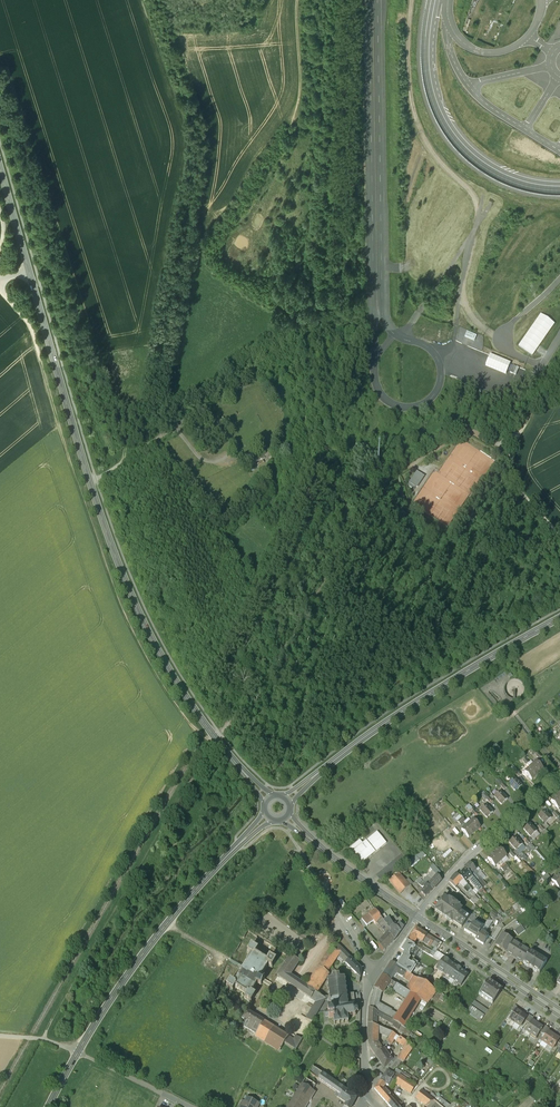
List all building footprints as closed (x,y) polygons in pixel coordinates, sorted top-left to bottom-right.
[(519,347),(534,356),(555,323),(540,314),(519,347)] [(434,338),(442,339),(443,326),(435,325),(434,338)] [(468,331),(465,336),(475,341),(478,335),(468,331)] [(508,374),(512,363),(490,355),(486,366),(508,374)] [(256,455),(241,466),(245,472),(261,461),(259,459),(256,455)] [(433,467),(413,504),(450,525),(471,488),(469,486),(468,488),(465,487),(464,489),(455,484),(457,481),(451,478),(460,463),(448,456),(439,471),(433,467)] [(416,470),(408,482),(415,486),(423,475),(416,470)] [(530,767),(537,774),(543,769),(536,761),(530,767)] [(530,767),(524,772),(531,780),(537,774),(530,767)] [(522,786),(514,779),(508,784),(516,792),(522,786)] [(500,792),(494,797),(501,805),(507,799),(500,792)] [(559,808),(559,800),(557,796),(550,802),(558,810),(559,808)] [(486,805),(480,810),(487,818),(493,813),(486,805)] [(544,811),(537,816),(545,824),(551,819),(544,811)] [(467,824),(474,832),(480,827),(473,819),(467,824)] [(467,824),(461,830),(468,838),(474,832),(467,824)] [(537,832),(529,824),(523,829),(531,837),(537,832)] [(386,843),(377,832),(366,841),(375,852),(386,843)] [(515,837),(509,842),(516,850),(522,845),(515,837)] [(359,840),(350,848),(353,852),(363,844),(359,840)] [(375,852),(366,841),(363,844),(353,852),(362,863),(375,852)] [(500,848),(494,854),(501,862),(507,856),(500,848)] [(419,860),(425,855),(421,850),(415,855),(419,860)] [(495,867),(501,862),(494,854),(488,859),(495,867)] [(415,855),(406,863),(410,868),(419,860),(415,855)] [(476,869),(470,863),(464,868),(465,869),(470,874),(476,869)] [(437,875),(440,872),(434,865),(430,868),(437,875)] [(477,868),(476,869),(470,874),(472,877),(479,885),(482,889),(486,885),(482,880),(486,877),(477,868)] [(465,869),(458,876),(462,880),(465,883),(468,879),(472,877),(470,874),(465,869)] [(410,886),(399,873),(389,881),(400,894),(410,886)] [(551,879),(558,888),(559,886),(559,874),(559,873),(556,876),(555,875),(551,879)] [(456,874),(449,881),(451,883),(455,887),(458,884),(462,880),(458,876),(456,874)] [(432,880),(427,886),(432,890),(441,880),(437,875),(432,880)] [(426,884),(427,886),(432,880),(427,876),(422,881),(424,882),(426,884)] [(479,885),(472,877),(468,879),(468,880),(475,888),(479,885)] [(465,883),(462,880),(458,884),(467,893),(468,891),(471,889),(468,886),(465,883)] [(426,884),(423,888),(424,889),(420,892),(425,897),(432,890),(427,886),(426,884)] [(475,888),(473,891),(474,892),(476,894),(482,889),(479,885),(475,888)] [(473,896),(469,901),(474,905),(479,899),(475,896),(474,895),(473,896)] [(462,910),(451,902),(452,902),(448,899),(448,900),(446,899),(444,897),(435,910),(453,923),(461,911),(462,910)] [(382,920),(383,921),(388,918),(393,915),(388,908),(378,914),(382,920)] [(378,914),(375,910),(368,915),(373,922),(375,924),(382,920),(378,914)] [(469,917),(461,911),(453,923),(461,929),(467,920),(469,917)] [(493,911),(490,914),(495,919),(498,915),(493,911)] [(373,922),(368,915),(362,919),(367,927),(373,922)] [(476,918),(471,915),(469,917),(467,920),(472,923),(476,918)] [(393,926),(388,918),(383,921),(385,924),(388,929),(393,926)] [(388,929),(385,924),(380,928),(385,936),(390,931),(388,929)] [(474,925),(472,924),(469,928),(467,926),(464,931),(476,938),(480,932),(481,930),(474,925)] [(393,926),(388,929),(390,931),(391,932),(388,935),(394,940),(395,939),(400,931),(396,928),(394,927),(393,926)] [(521,926),(513,931),(517,936),(525,931),(521,926)] [(501,929),(498,927),(491,939),(494,941),(501,929)] [(424,933),(415,928),(413,932),(421,937),(424,933)] [(385,936),(378,943),(380,946),(384,951),(394,940),(388,935),(391,932),(390,931),(385,936)] [(421,937),(413,932),(407,941),(413,945),(417,939),(422,943),(422,942),(427,935),(424,933),(421,937)] [(488,937),(480,932),(476,938),(475,940),(483,945),(488,937)] [(332,948),(336,943),(328,938),(321,933),(317,939),(325,943),(332,948)] [(512,942),(502,935),(495,946),(500,949),(500,948),(506,951),(512,942)] [(441,944),(431,938),(429,941),(427,945),(429,946),(430,944),(435,946),(438,948),(441,944)] [(406,971),(410,975),(418,963),(412,960),(411,962),(409,961),(410,958),(409,957),(410,955),(414,958),(420,949),(407,941),(401,951),(403,953),(395,965),(406,971)] [(521,946),(512,941),(512,942),(506,951),(505,952),(507,954),(508,957),(511,956),(514,958),(521,946)] [(332,948),(318,967),(327,973),(336,960),(337,959),(339,956),(343,951),(336,943),(332,948)] [(254,954),(237,982),(234,980),(230,987),(236,990),(238,986),(250,993),(247,997),(254,1001),(258,994),(254,992),(260,982),(263,985),(266,979),(267,978),(264,976),(271,964),(276,967),(280,960),(273,956),(271,961),(258,954),(261,949),(255,945),(251,952),(254,954)] [(521,946),(514,958),(516,959),(517,962),(520,962),(522,963),(529,952),(521,946)] [(343,951),(339,956),(346,963),(351,958),(343,951)] [(445,957),(437,951),(433,957),(441,962),(444,959),(445,957)] [(546,962),(529,952),(522,963),(539,974),(546,962)] [(279,977),(292,986),(296,979),(293,977),(302,962),(293,956),(279,977)] [(361,969),(351,958),(346,963),(360,978),(361,969)] [(444,959),(441,962),(437,969),(443,974),(451,964),(444,959)] [(395,965),(391,962),(382,975),(390,980),(394,974),(395,975),(397,973),(403,976),(406,971),(395,965)] [(457,968),(451,964),(443,974),(460,986),(468,975),(460,970),(461,970),(458,967),(457,968)] [(318,967),(306,986),(316,993),(329,974),(327,973),(318,967)] [(410,975),(406,971),(403,976),(408,980),(411,975),(410,975)] [(390,980),(382,975),(374,988),(374,989),(381,993),(382,993),(388,983),(390,980)] [(417,979),(411,975),(408,980),(410,981),(415,984),(418,979),(417,979)] [(420,975),(418,978),(426,984),(428,980),(420,975)] [(344,978),(339,979),(339,976),(332,977),(332,980),(327,981),(327,983),(327,988),(328,988),(329,992),(328,992),(328,997),(324,998),(327,1000),(325,1002),(328,1002),(330,1002),(330,1006),(331,1009),(327,1010),(328,1012),(324,1012),(325,1017),(328,1017),(329,1019),(333,1018),(334,1025),(335,1025),(335,1024),(339,1023),(339,1024),(340,1024),(339,1023),(343,1023),(343,1024),(344,1024),(343,1022),(347,1022),(347,1023),(348,1023),(347,1016),(350,1016),(350,1017),(351,1017),(351,1016),(354,1015),(355,1017),(356,1016),(355,1015),(357,1013),(358,1013),(358,1012),(357,1012),(357,1009),(358,1008),(357,1007),(356,1008),(354,1006),(354,1005),(355,1005),(353,994),(347,995),(347,994),(346,994),(346,991),(346,990),(345,986),(346,986),(345,986),(345,982),(345,981),(344,978)] [(296,989),(301,982),(298,981),(296,979),(292,986),(294,987),(296,989)] [(417,979),(418,979),(415,984),(410,993),(410,994),(420,1000),(427,1005),(436,991),(426,984),(417,979)] [(410,981),(405,990),(410,993),(415,984),(410,981)] [(488,981),(478,995),(492,1004),(502,990),(488,981)] [(306,986),(301,982),(296,989),(312,999),(316,993),(306,986)] [(403,989),(396,985),(395,987),(392,991),(399,995),(403,989)] [(381,993),(374,989),(370,1009),(377,1012),(378,1005),(381,993)] [(405,990),(403,989),(399,995),(406,1000),(410,994),(410,993),(405,990)] [(327,1000),(316,993),(312,999),(316,1002),(322,1006),(327,1000)] [(396,1016),(393,1021),(401,1026),(403,1028),(420,1000),(410,994),(406,1000),(396,1016)] [(322,1006),(316,1002),(306,1018),(313,1022),(322,1006)] [(487,1011),(474,1002),(471,1007),(484,1016),(487,1011)] [(396,1016),(378,1005),(377,1012),(389,1018),(393,1021),(396,1016)] [(484,1016),(471,1007),(467,1012),(480,1022),(484,1016)] [(370,1009),(368,1008),(368,1024),(376,1026),(376,1021),(377,1012),(370,1009)] [(264,1021),(247,1010),(242,1018),(244,1020),(245,1019),(247,1020),(246,1023),(248,1025),(246,1027),(256,1033),(264,1021)] [(516,1010),(514,1013),(509,1020),(514,1023),(521,1014),(516,1010)] [(389,1018),(377,1012),(376,1021),(386,1024),(387,1022),(389,1018)] [(526,1017),(521,1014),(514,1023),(520,1027),(524,1020),(526,1017)] [(393,1021),(389,1018),(387,1022),(393,1026),(392,1027),(398,1030),(401,1026),(393,1021)] [(289,1036),(264,1021),(256,1033),(255,1035),(279,1051),(284,1043),(289,1036)] [(532,1021),(530,1024),(525,1031),(531,1034),(537,1025),(532,1021)] [(376,1026),(368,1024),(367,1034),(377,1036),(378,1027),(376,1026)] [(542,1028),(537,1024),(537,1025),(531,1034),(530,1035),(536,1038),(540,1032),(541,1032),(541,1031),(543,1028),(542,1028)] [(397,1036),(393,1033),(392,1032),(386,1041),(388,1043),(390,1045),(397,1036)] [(548,1032),(546,1035),(542,1042),(547,1045),(553,1036),(548,1032)] [(377,1036),(367,1034),(369,1047),(376,1041),(377,1036)] [(293,1039),(289,1036),(284,1043),(296,1051),(302,1040),(296,1036),(293,1039)] [(558,1039),(553,1036),(547,1045),(552,1049),(554,1046),(555,1046),(555,1045),(557,1042),(559,1039),(558,1039)] [(401,1039),(400,1038),(397,1042),(405,1047),(408,1044),(401,1039)] [(376,1041),(369,1047),(374,1055),(380,1051),(382,1050),(380,1045),(377,1042),(376,1041)] [(386,1041),(384,1043),(380,1045),(382,1050),(386,1047),(388,1043),(386,1041)] [(414,1047),(408,1044),(405,1047),(402,1052),(408,1055),(414,1047)] [(382,1050),(375,1055),(384,1069),(386,1067),(391,1061),(392,1060),(390,1056),(392,1054),(391,1053),(389,1050),(386,1047),(382,1050)] [(408,1055),(402,1052),(399,1057),(396,1055),(395,1057),(397,1059),(402,1062),(403,1063),(408,1055)] [(394,1063),(391,1061),(386,1067),(393,1070),(402,1062),(397,1059),(394,1063)] [(344,1089),(313,1067),(309,1073),(319,1080),(339,1094),(340,1095),(344,1089)] [(395,1072),(391,1072),(390,1074),(386,1072),(383,1077),(388,1080),(389,1079),(391,1081),(394,1076),(397,1079),(399,1076),(400,1076),(395,1072)] [(288,1106),(302,1106),(319,1080),(309,1073),(288,1106)] [(399,1076),(397,1079),(394,1076),(391,1081),(388,1086),(392,1089),(394,1085),(396,1086),(397,1085),(411,1094),(416,1086),(400,1076),(399,1076)] [(388,1080),(383,1077),(380,1081),(385,1085),(388,1086),(391,1081),(389,1079),(388,1080)] [(385,1085),(380,1081),(374,1089),(388,1105),(393,1101),(391,1098),(389,1096),(391,1095),(385,1089),(384,1090),(382,1088),(385,1085)] [(429,1097),(416,1086),(411,1094),(426,1106),(434,1101),(429,1097)] [(344,1089),(340,1095),(339,1094),(337,1097),(346,1103),(345,1106),(346,1106),(351,1106),(357,1097),(344,1089)] [(400,1102),(394,1096),(391,1098),(393,1101),(397,1105),(400,1103),(400,1102)] [(434,1101),(441,1106),(449,1106),(438,1096),(437,1098),(434,1101)] [(247,1098),(243,1106),(241,1105),(240,1106),(258,1106),(259,1104),(247,1098)]
